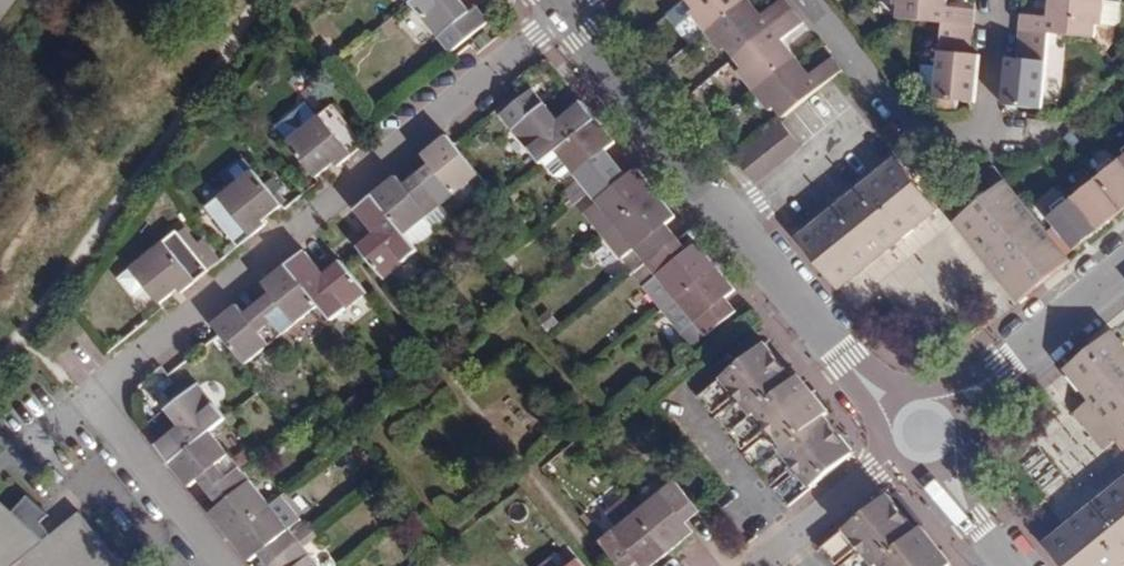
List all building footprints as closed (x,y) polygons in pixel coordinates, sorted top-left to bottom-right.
[(409,4),(450,54),(488,23),(475,8),(469,13),(457,0),(415,0),(409,4)] [(694,9),(688,13),(704,33),(746,0),(687,0),(694,9)] [(794,9),(787,0),(780,0),(760,17),(746,0),(704,33),(718,51),(724,47),(733,58),(794,9)] [(941,20),(974,24),(976,6),(945,3),(946,0),(893,0),(899,1),(900,16),(941,20)] [(1107,0),(1053,0),(1052,12),(1023,10),(1021,28),(1052,31),(1096,35),(1097,20),(1104,21),(1107,0)] [(751,93),(793,59),(780,42),(805,24),(794,9),(733,58),(742,69),(736,74),(751,93)] [(974,24),(941,20),(934,97),(976,101),(981,53),(970,52),(970,54),(955,53),(956,41),(956,40),(972,41),(974,24)] [(1045,106),(1052,31),(1021,28),(1020,46),(1034,47),(1033,60),(1019,58),(1019,57),(1007,56),(1002,103),(1045,106)] [(809,31),(788,44),(807,73),(828,59),(809,31)] [(970,54),(970,52),(972,41),(956,40),(956,41),(955,53),(970,54)] [(1020,46),(1019,57),(1019,58),(1033,60),(1034,47),(1020,46)] [(793,59),(751,93),(765,111),(772,106),(781,118),(841,69),(831,57),(807,75),(793,59)] [(521,101),(509,87),(503,92),(515,106),(521,101)] [(556,155),(599,120),(585,102),(558,124),(543,107),(512,132),(541,167),(543,165),(556,155)] [(288,143),(317,180),(329,171),(324,165),(332,159),(337,164),(339,167),(367,144),(335,104),(307,127),(297,125),(290,130),(292,139),(288,143)] [(616,142),(599,120),(556,155),(571,174),(578,182),(586,191),(617,165),(605,151),(616,142)] [(788,153),(799,145),(781,123),(770,131),(788,153)] [(766,172),(788,153),(770,131),(747,149),(766,172)] [(426,187),(447,212),(486,180),(450,136),(426,155),(436,165),(443,174),(426,187)] [(766,172),(747,149),(736,158),(754,181),(766,172)] [(556,155),(543,165),(555,179),(562,180),(571,174),(556,155)] [(329,171),(337,164),(332,159),(324,165),(329,171)] [(1122,161),(1115,167),(1109,160),(1098,170),(1103,176),(1097,181),(1121,211),(1123,209),(1123,164),(1122,161)] [(860,279),(925,227),(917,218),(933,204),(917,184),(922,180),(912,168),(907,172),(898,162),(800,242),(834,285),(853,270),(860,279)] [(420,179),(426,187),(443,174),(436,165),(420,179)] [(603,238),(658,193),(640,170),(629,179),(617,165),(586,191),(573,202),(578,208),(591,198),(596,204),(583,215),(603,238)] [(985,177),(996,192),(1007,183),(995,169),(985,177)] [(263,228),(261,225),(257,220),(264,213),(269,219),(280,211),(250,172),(247,174),(239,171),(229,178),(230,187),(202,210),(234,252),(263,228)] [(426,227),(447,212),(426,187),(414,196),(408,188),(399,178),(373,199),(409,242),(426,227)] [(414,196),(426,187),(420,179),(408,188),(414,196)] [(1079,194),(1074,199),(1099,229),(1121,211),(1097,181),(1091,186),(1086,179),(1074,188),(1079,194)] [(563,195),(570,204),(573,202),(586,191),(578,182),(563,195)] [(988,199),(962,220),(954,226),(1017,303),(1070,261),(1007,183),(996,192),(988,199)] [(677,218),(658,193),(603,238),(622,262),(635,251),(641,259),(629,269),(634,276),(679,240),(668,226),(677,218)] [(962,220),(988,199),(983,193),(957,214),(962,220)] [(416,251),(409,242),(373,199),(356,213),(370,230),(370,229),(377,223),(385,232),(378,237),(376,239),(375,236),(359,249),(386,283),(420,256),(416,251)] [(1099,229),(1074,199),(1066,205),(1061,199),(1048,209),(1053,216),(1047,221),(1072,251),(1099,229)] [(941,215),(933,204),(917,218),(925,227),(941,215)] [(257,220),(261,225),(269,219),(264,213),(257,220)] [(370,230),(375,236),(376,239),(378,237),(385,232),(377,223),(370,229),(370,230)] [(436,232),(430,225),(426,227),(409,242),(416,251),(421,251),(435,239),(436,232)] [(140,291),(156,311),(169,300),(165,294),(172,289),(176,294),(178,297),(205,275),(173,235),(126,273),(128,277),(126,285),(131,291),(140,291)] [(658,279),(675,301),(717,267),(700,246),(690,253),(679,240),(634,276),(644,289),(658,279)] [(283,272),(317,314),(330,328),(366,299),(338,265),(320,279),(321,281),(315,286),(310,280),(316,274),(301,257),(283,272)] [(717,267),(675,301),(706,338),(738,311),(728,299),(737,292),(717,267)] [(841,294),(860,279),(853,270),(834,285),(841,294)] [(266,314),(286,339),(301,356),(308,349),(293,333),(317,314),(283,272),(269,284),(277,293),(283,300),(266,314)] [(320,279),(316,274),(310,280),(315,286),(321,281),(320,279)] [(169,300),(176,294),(172,289),(165,294),(169,300)] [(260,307),(266,314),(283,300),(277,293),(260,307)] [(249,368),(286,339),(266,314),(256,322),(249,315),(241,305),(214,327),(249,368)] [(256,322),(266,314),(260,307),(249,315),(256,322)] [(1111,333),(1070,366),(1064,371),(1089,402),(1074,414),(1105,451),(1120,438),(1123,444),(1123,349),(1111,333)] [(765,344),(701,394),(714,411),(739,392),(742,397),(718,415),(744,447),(768,429),(772,435),(748,453),(773,483),(797,465),(800,470),(776,488),(788,503),(853,452),(843,441),(825,418),(829,414),(801,379),(795,383),(765,344)] [(171,466),(212,432),(228,419),(201,384),(170,409),(185,426),(189,432),(181,439),(176,433),(157,449),(171,466)] [(181,439),(189,432),(185,426),(176,433),(181,439)] [(219,490),(243,471),(212,432),(171,466),(191,490),(200,483),(208,477),(219,490)] [(231,540),(273,507),(243,471),(219,490),(231,505),(223,511),(213,519),(231,540)] [(212,496),(219,490),(208,477),(200,483),(212,496)] [(635,506),(671,551),(693,532),(683,521),(677,514),(692,502),(669,477),(635,506)] [(1064,529),(1071,538),(1051,554),(1061,565),(1123,565),(1123,479),(1064,529)] [(231,505),(219,490),(212,496),(223,511),(231,505)] [(34,527),(0,494),(0,565),(22,565),(25,563),(28,565),(125,565),(81,511),(45,539),(38,545),(27,534),(34,527)] [(889,495),(886,495),(822,546),(836,561),(861,542),(864,547),(840,565),(841,565),(947,565),(951,563),(921,527),(917,530),(889,495)] [(697,508),(692,502),(677,514),(683,521),(697,508)] [(671,551),(635,506),(603,533),(596,539),(616,564),(629,553),(635,560),(639,565),(652,565),(671,551)] [(279,564),(304,545),(296,536),(273,507),(231,540),(251,564),(260,557),(268,550),(279,564)] [(586,527),(595,518),(592,513),(581,521),(586,527)] [(586,527),(596,539),(603,533),(601,529),(603,528),(595,518),(586,527)] [(296,536),(304,545),(319,532),(311,523),(296,536)] [(27,534),(38,545),(45,539),(34,527),(27,534)] [(1071,538),(1064,529),(1063,530),(1044,545),(1051,554),(1071,538)] [(565,564),(573,557),(563,544),(555,551),(565,564)] [(304,545),(279,564),(281,565),(321,565),(304,545)] [(268,565),(277,565),(279,564),(268,550),(260,557),(268,565)] [(635,560),(629,553),(616,564),(617,565),(628,565),(635,560)] [(573,557),(565,564),(562,565),(581,565),(573,557)]
